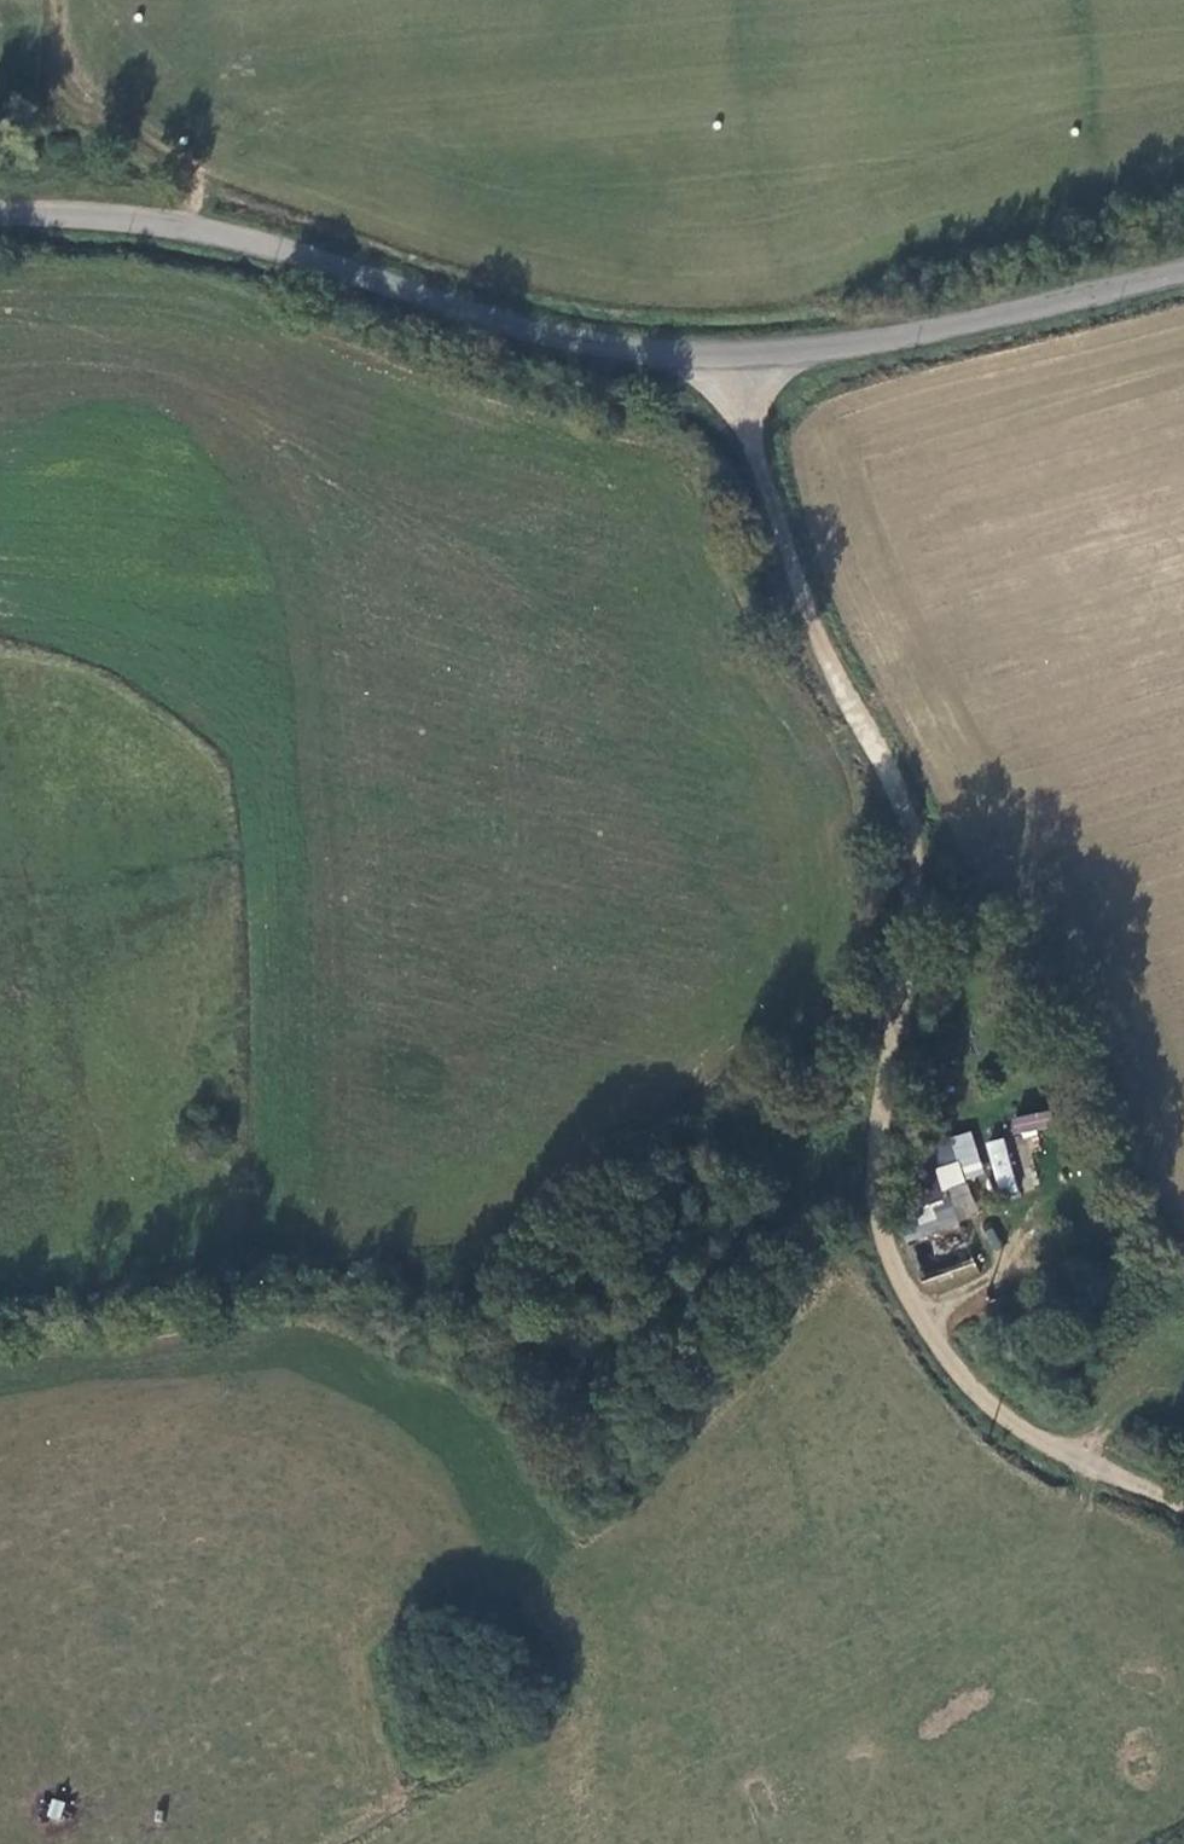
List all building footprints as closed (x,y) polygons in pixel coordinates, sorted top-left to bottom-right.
[(1012,1132),(1051,1127),(1049,1111),(1010,1116),(1012,1132)] [(1003,1138),(985,1143),(998,1194),(1017,1190),(1003,1138)] [(912,1187),(910,1205),(948,1193),(940,1176),(912,1187)] [(910,1205),(909,1206),(908,1207),(912,1242),(909,1244),(926,1286),(976,1267),(965,1241),(948,1193),(910,1205)]
